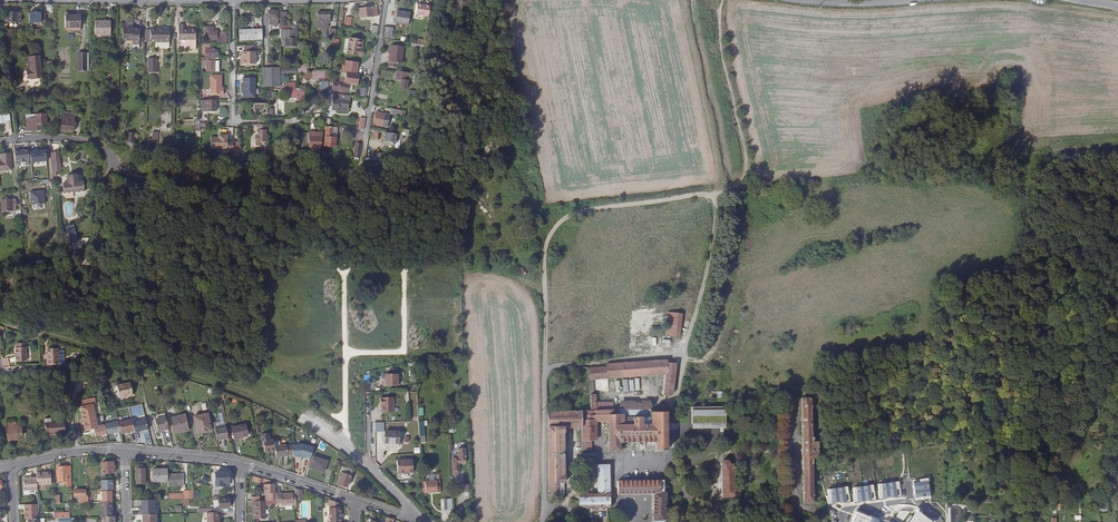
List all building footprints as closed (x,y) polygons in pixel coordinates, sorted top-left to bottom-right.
[(416,13),(429,16),(431,5),(418,3),(416,13)] [(377,15),(376,6),(373,6),(373,7),(359,8),(360,17),(377,15)] [(411,12),(397,10),(395,22),(409,24),(411,12)] [(20,22),(21,12),(8,11),(8,22),(20,22)] [(30,22),(41,22),(41,12),(37,12),(34,12),(34,13),(29,13),(30,22)] [(330,22),(330,12),(318,12),(318,22),(330,22)] [(65,15),(65,27),(80,27),(80,15),(70,15),(65,15)] [(110,42),(110,21),(95,21),(95,41),(110,42)] [(132,43),(139,44),(139,42),(139,31),(139,29),(133,28),(133,23),(127,23),(122,22),(122,38),(132,38),(132,43)] [(178,24),(177,38),(191,38),(195,38),(195,28),(182,28),(182,24),(178,24)] [(216,38),(216,26),(212,26),(205,26),(205,37),(216,38)] [(226,26),(216,26),(216,38),(227,38),(226,26)] [(155,41),(169,42),(169,29),(150,28),(150,41),(155,41)] [(263,38),(263,29),(239,30),(239,38),(263,38)] [(294,42),(294,29),(285,29),(286,37),(289,37),(289,42),(294,42)] [(393,32),(393,30),(386,29),(385,37),(392,38),(395,38),(396,32),(393,32)] [(361,48),(360,48),(358,48),(358,44),(361,45),(361,39),(350,37),(348,52),(361,54),(361,48)] [(211,42),(208,42),(208,57),(218,57),(222,57),(222,51),(217,51),(217,49),(217,47),(211,46),(211,42)] [(255,44),(244,44),(245,50),(242,50),(242,55),(244,55),(244,63),(256,63),(255,44)] [(404,46),(392,44),(391,52),(392,52),(391,61),(390,61),(389,66),(398,67),(399,63),(402,63),(404,46)] [(42,78),(40,55),(28,56),(30,70),(26,71),(27,79),(31,78),(31,79),(42,78)] [(208,57),(207,57),(206,57),(206,71),(213,71),(214,60),(217,61),(218,57),(208,57)] [(156,58),(147,58),(147,72),(156,72),(156,58)] [(357,71),(359,62),(347,60),(346,70),(357,71)] [(280,67),(263,68),(263,87),(280,86),(280,67)] [(406,88),(409,72),(397,70),(396,78),(401,79),(400,87),(406,88)] [(359,73),(346,72),(345,82),(350,83),(358,84),(359,73)] [(221,74),(211,74),(211,94),(224,94),(224,87),(222,87),(220,87),(220,84),(222,84),(221,74)] [(255,78),(243,78),(243,98),(255,98),(255,78)] [(348,92),(350,83),(345,82),(329,80),(328,91),(331,92),(332,89),(348,92)] [(297,89),(297,87),(286,87),(286,90),(289,90),(288,96),(297,96),(297,98),(305,98),(305,90),(302,90),(302,89),(297,89)] [(359,95),(366,96),(367,88),(360,87),(359,95)] [(349,100),(350,94),(334,92),(332,109),(337,110),(337,109),(347,110),(348,100),(349,100)] [(205,104),(205,110),(214,110),(214,105),(210,105),(210,102),(212,102),(212,99),(200,99),(200,104),(205,104)] [(262,117),(267,117),(267,107),(267,104),(253,104),(254,109),(255,109),(259,109),(259,110),(259,115),(262,115),(262,117)] [(74,113),(62,112),(60,130),(72,132),(74,113)] [(46,124),(45,113),(35,114),(35,118),(25,119),(26,131),(42,130),(42,124),(46,124)] [(388,129),(391,115),(377,113),(375,127),(388,129)] [(266,141),(266,124),(257,124),(257,134),(257,141),(266,141)] [(334,147),(335,137),(329,136),(331,126),(326,126),(323,145),(334,147)] [(161,147),(162,132),(152,131),(152,139),(148,138),(148,147),(161,147)] [(126,132),(126,142),(135,142),(135,132),(126,132)] [(323,132),(309,132),(309,148),(321,148),(323,132)] [(396,134),(384,132),(383,140),(392,141),(391,143),(395,143),(396,134)] [(233,141),(228,141),(228,134),(218,134),(218,137),(211,137),(211,150),(233,150),(233,141)] [(233,150),(233,155),(243,155),(243,140),(233,140),(233,141),(233,150)] [(24,160),(29,159),(28,150),(14,151),(15,161),(19,160),(20,162),(25,162),(24,160)] [(31,163),(47,161),(46,150),(30,151),(31,163)] [(59,151),(51,151),(52,163),(60,162),(59,151)] [(11,169),(10,152),(0,153),(0,159),(0,161),(0,170),(11,169)] [(60,162),(52,163),(53,171),(61,170),(60,162)] [(294,172),(284,172),(284,183),(300,183),(300,175),(298,175),(298,176),(294,176),(294,172)] [(83,191),(82,182),(77,182),(77,175),(66,176),(67,183),(62,184),(63,193),(83,191)] [(32,205),(45,203),(44,191),(30,192),(32,205)] [(15,198),(1,199),(2,212),(15,211),(15,198)] [(76,240),(74,229),(68,230),(70,241),(76,240)] [(667,335),(680,337),(683,314),(669,313),(667,335)] [(16,348),(16,354),(16,356),(16,362),(26,361),(26,348),(17,348),(16,348)] [(49,365),(59,365),(59,349),(48,350),(49,365)] [(608,368),(591,369),(592,379),(667,374),(664,396),(666,395),(674,394),(677,363),(668,363),(668,361),(608,365),(608,368)] [(387,375),(387,379),(387,382),(385,382),(385,386),(399,386),(399,375),(387,375)] [(615,381),(616,392),(641,391),(640,379),(622,380),(615,381)] [(133,395),(130,383),(117,386),(119,398),(133,395)] [(383,403),(383,406),(383,411),(395,411),(395,397),(382,397),(382,403),(383,403)] [(812,437),(811,399),(802,400),(805,503),(814,502),(813,465),(814,465),(814,461),(813,461),(813,457),(815,457),(815,445),(812,445),(812,441),(814,441),(813,437),(812,437)] [(624,418),(650,417),(650,403),(622,404),(622,415),(624,415),(624,418)] [(96,426),(93,405),(82,406),(80,407),(83,421),(85,429),(85,431),(95,429),(97,428),(96,426)] [(725,405),(691,405),(691,420),(725,420),(725,405)] [(550,412),(551,497),(564,497),(566,495),(567,494),(566,477),(565,433),(566,433),(566,428),(583,428),(584,451),(593,451),(593,441),(597,441),(597,422),(610,422),(610,452),(622,452),(621,443),(657,442),(657,451),(668,451),(668,413),(663,413),(652,413),(652,417),(650,417),(624,418),(624,415),(622,415),(621,415),(614,415),(614,411),(609,411),(597,411),(592,411),(550,412)] [(168,427),(165,415),(154,418),(157,430),(162,429),(168,427)] [(207,430),(203,415),(195,417),(199,431),(207,430)] [(183,431),(183,432),(188,431),(184,416),(172,419),(175,433),(183,431)] [(132,419),(118,422),(120,431),(121,433),(135,431),(133,422),(132,419)] [(146,419),(133,422),(135,431),(135,432),(148,429),(146,419)] [(118,421),(105,424),(107,434),(120,431),(118,422),(118,421)] [(420,443),(426,443),(425,426),(428,426),(428,421),(419,421),(420,443)] [(42,422),(34,422),(35,438),(55,437),(54,425),(42,426),(42,422)] [(23,439),(22,428),(21,423),(14,424),(7,424),(8,440),(23,439)] [(105,424),(96,426),(97,428),(95,429),(96,436),(107,434),(105,424)] [(249,436),(247,424),(232,427),(235,438),(249,436)] [(218,444),(229,442),(226,430),(215,432),(218,444)] [(400,443),(400,439),(400,432),(386,432),(386,443),(400,443)] [(272,451),(270,440),(269,440),(269,434),(261,434),(262,441),(263,441),(265,452),(270,451),(272,451)] [(276,452),(277,457),(288,455),(286,444),(275,445),(276,450),(276,452)] [(304,444),(292,445),(293,457),(303,457),(304,444)] [(314,447),(304,444),(303,457),(310,459),(314,447)] [(461,471),(461,466),(462,466),(462,463),(468,463),(467,448),(460,449),(460,454),(458,454),(458,458),(454,459),(455,471),(456,471),(456,473),(457,475),(460,475),(461,473),(461,471)] [(314,456),(312,461),(313,462),(311,468),(324,473),(328,461),(314,456)] [(412,474),(412,460),(398,460),(399,474),(412,474)] [(612,509),(611,470),(599,471),(599,494),(586,494),(586,488),(592,487),(592,460),(585,460),(585,487),(581,487),(582,509),(609,509),(612,509)] [(723,497),(741,497),(741,490),(736,490),(736,465),(731,465),(731,463),(729,461),(725,461),(722,463),(723,497)] [(102,462),(103,473),(114,473),(114,462),(102,462)] [(72,485),(71,466),(68,466),(63,466),(60,466),(58,466),(58,472),(57,472),(57,475),(58,475),(58,480),(65,480),(65,482),(68,485),(72,485)] [(348,487),(353,470),(343,466),(338,484),(348,487)] [(145,467),(136,467),(137,482),(146,482),(145,467)] [(168,474),(168,468),(153,468),(153,481),(168,480),(168,474)] [(52,471),(37,471),(37,477),(37,484),(52,484),(52,471)] [(215,473),(215,486),(224,486),(224,482),(230,482),(230,472),(223,472),(224,473),(215,473)] [(168,480),(168,486),(184,485),(183,474),(168,474),(168,480)] [(37,484),(37,477),(24,477),(25,489),(37,489),(37,484)] [(914,482),(916,500),(930,499),(927,478),(921,479),(921,481),(914,482)] [(101,480),(102,492),(112,491),(114,491),(113,480),(101,480)] [(619,482),(619,494),(655,494),(655,521),(667,521),(667,494),(670,494),(671,488),(665,488),(665,482),(619,482)] [(879,498),(900,496),(899,482),(878,485),(879,491),(878,491),(879,498)] [(269,500),(270,500),(277,500),(276,492),(275,492),(274,483),(269,484),(269,486),(263,486),(263,493),(265,493),(269,493),(269,500)] [(854,502),(875,499),(873,485),(853,488),(854,494),(853,494),(854,502)] [(828,496),(825,496),(827,504),(849,501),(847,487),(827,489),(828,496)] [(88,498),(88,495),(86,495),(86,489),(74,489),(74,495),(83,495),(84,497),(85,498),(80,499),(81,503),(88,502),(88,498)] [(102,492),(102,502),(112,502),(112,491),(102,492)] [(277,500),(277,504),(282,504),(282,505),(296,504),(296,501),(296,493),(292,494),(292,492),(281,493),(281,492),(277,492),(277,500)] [(214,499),(214,508),(229,507),(229,498),(219,498),(219,499),(214,499)] [(143,514),(155,514),(155,499),(141,499),(141,506),(141,510),(139,510),(139,515),(143,514)] [(446,514),(453,514),(453,499),(445,499),(446,514)] [(259,501),(253,501),(253,506),(255,506),(255,515),(255,519),(266,519),(265,504),(265,500),(259,501)] [(330,508),(342,507),(341,503),(330,500),(330,508)] [(101,502),(101,516),(102,516),(112,516),(111,508),(112,508),(112,502),(102,502),(101,502)] [(36,504),(25,504),(25,519),(27,519),(37,518),(36,504)] [(342,507),(330,508),(331,521),(342,521),(342,507)] [(917,509),(908,521),(932,521),(917,509)] [(855,511),(851,521),(879,521),(880,520),(855,511)] [(207,521),(219,521),(219,512),(207,512),(207,521)]
